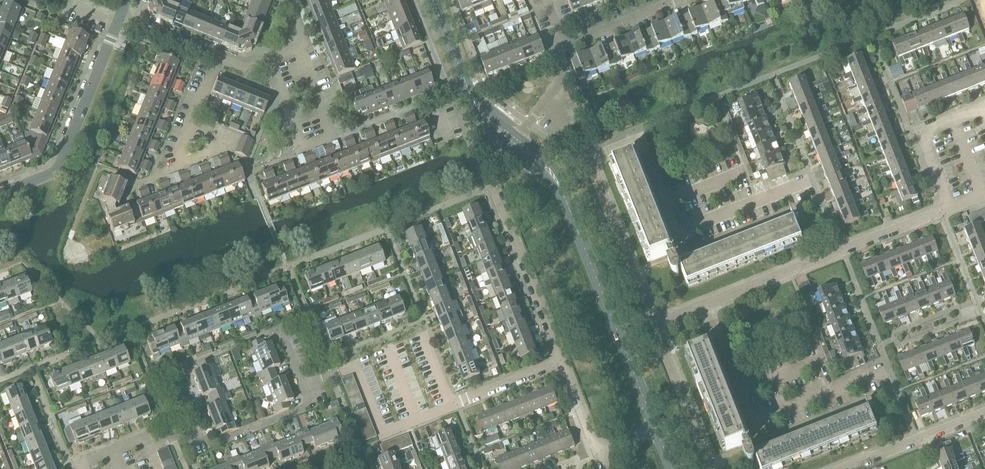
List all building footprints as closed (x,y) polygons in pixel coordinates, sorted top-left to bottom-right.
[(169,2),(170,0),(148,0),(147,3),(149,8),(147,8),(148,11),(154,9),(157,8),(169,2)] [(252,1),(271,8),(274,0),(252,0),(252,1)] [(310,9),(329,2),(328,0),(306,0),(310,9)] [(384,2),(388,12),(407,4),(405,0),(389,0),(384,2)] [(463,13),(473,9),(469,0),(458,0),(463,13)] [(473,9),(475,14),(484,10),(480,0),(469,0),(473,9)] [(484,10),(494,6),(491,1),(492,1),(491,0),(480,0),(484,10)] [(573,13),(583,9),(579,0),(568,0),(573,13)] [(583,9),(593,6),(590,0),(579,0),(583,9)] [(721,3),(725,13),(727,16),(745,9),(743,3),(742,0),(720,0),(721,3)] [(252,1),(248,11),(267,18),(271,8),(252,1)] [(15,31),(23,11),(1,2),(0,6),(0,25),(15,31)] [(156,19),(172,25),(179,6),(169,2),(157,8),(154,9),(148,11),(150,14),(151,13),(153,18),(155,18),(156,19)] [(329,2),(310,9),(313,19),(332,11),(329,2)] [(714,3),(701,8),(709,26),(721,21),(722,24),(729,21),(727,16),(725,13),(721,3),(715,5),(714,3)] [(407,4),(388,12),(392,21),(411,14),(407,4)] [(179,6),(172,25),(182,29),(190,11),(179,6)] [(690,15),(684,17),(691,36),(698,33),(697,31),(709,26),(701,8),(689,13),(690,15)] [(190,11),(182,29),(192,34),(200,15),(190,11)] [(248,11),(244,21),(263,28),(267,18),(248,11)] [(332,11),(313,19),(317,28),(336,21),(332,11)] [(45,17),(39,14),(36,20),(43,23),(45,17)] [(411,14),(392,21),(396,31),(415,23),(411,14)] [(200,15),(192,34),(202,38),(210,19),(200,15)] [(964,16),(952,21),(958,35),(970,31),(964,16)] [(677,17),(664,22),(672,41),(684,36),(685,38),(691,36),(684,17),(678,20),(677,17)] [(52,26),(55,20),(48,18),(46,24),(52,26)] [(210,19),(202,38),(212,42),(220,23),(210,19)] [(245,44),(246,46),(248,52),(252,51),(251,49),(255,47),(256,44),(263,28),(244,21),(240,31),(245,44)] [(336,21),(317,28),(321,38),(340,31),(336,21)] [(958,35),(952,21),(940,25),(946,40),(958,35)] [(653,30),(647,32),(654,51),(661,48),(660,46),(672,41),(664,22),(652,27),(653,30)] [(220,23),(212,42),(222,46),(230,27),(220,23)] [(415,23),(396,31),(399,40),(418,33),(415,23)] [(11,41),(15,31),(0,25),(0,37),(11,41)] [(946,40),(940,25),(929,30),(935,45),(946,40)] [(246,53),(248,52),(246,46),(245,44),(240,31),(230,27),(222,46),(238,52),(241,53),(245,51),(246,53)] [(70,30),(66,40),(85,48),(89,38),(84,36),(70,30)] [(935,45),(929,30),(917,35),(923,49),(922,49),(926,58),(930,56),(927,48),(935,45)] [(340,31),(321,38),(325,48),(344,40),(340,31)] [(640,32),(627,37),(634,56),(647,51),(648,53),(654,51),(647,32),(641,34),(640,32)] [(418,33),(399,40),(403,50),(422,43),(418,33)] [(38,41),(45,44),(46,44),(48,37),(41,34),(38,41)] [(923,49),(917,35),(905,39),(911,54),(922,49),(923,49)] [(7,51),(11,41),(0,37),(0,49),(7,51)] [(539,37),(529,41),(536,57),(546,53),(539,37)] [(615,44),(609,47),(617,65),(623,63),(623,60),(634,56),(627,37),(615,42),(615,44)] [(912,57),(911,54),(905,39),(893,44),(899,58),(902,67),(906,65),(905,62),(913,59),(912,57)] [(66,40),(62,51),(81,58),(85,48),(66,40)] [(344,40),(325,48),(329,57),(348,50),(344,40)] [(376,42),(378,48),(384,46),(381,40),(376,42)] [(370,41),(364,43),(367,50),(373,48),(370,41)] [(529,41),(520,45),(526,61),(536,57),(529,41)] [(509,44),(499,48),(507,68),(517,65),(510,48),(509,44)] [(520,45),(510,48),(517,65),(520,64),(521,66),(527,64),(526,61),(520,45)] [(603,47),(590,52),(597,70),(609,66),(610,68),(617,65),(609,47),(604,49),(603,47)] [(380,58),(386,55),(383,48),(377,50),(380,58)] [(499,48),(489,52),(491,56),(498,72),(507,68),(499,48)] [(348,50),(329,57),(332,67),(351,59),(348,50)] [(62,51),(58,61),(76,69),(81,58),(62,51)] [(578,59),(572,61),(579,80),(586,77),(585,75),(591,73),(593,78),(599,76),(596,71),(597,70),(590,52),(577,57),(578,59)] [(849,66),(852,73),(867,67),(862,55),(847,61),(848,62),(839,65),(841,69),(849,66)] [(162,56),(158,67),(177,74),(183,60),(177,57),(175,61),(162,56)] [(491,56),(481,60),(488,76),(498,72),(491,56)] [(351,59),(332,67),(336,76),(355,69),(351,59)] [(973,72),(978,87),(984,85),(984,68),(984,67),(984,68),(980,59),(976,61),(979,70),(973,72)] [(58,61),(54,71),(73,79),(76,69),(58,61)] [(967,92),(978,87),(973,72),(972,72),(969,64),(965,65),(968,74),(961,77),(967,92)] [(361,70),(363,76),(373,72),(370,66),(361,70)] [(158,67),(154,77),(173,85),(177,74),(158,67)] [(867,67),(852,73),(857,85),(871,79),(867,67)] [(428,69),(418,73),(425,92),(435,88),(428,69)] [(54,71),(49,81),(68,89),(73,79),(54,71)] [(892,75),(894,80),(905,76),(903,71),(892,75)] [(418,73),(408,77),(416,96),(425,92),(418,73)] [(220,76),(212,95),(222,100),(230,81),(220,76)] [(154,77),(150,87),(169,95),(173,85),(154,77)] [(408,77),(399,81),(406,100),(416,96),(408,77)] [(949,81),(955,96),(967,92),(961,77),(949,81)] [(790,84),(795,96),(809,90),(805,78),(790,84)] [(857,85),(861,97),(876,91),(871,79),(857,85)] [(49,81),(45,91),(64,99),(68,89),(49,81)] [(230,81),(222,100),(232,104),(240,85),(230,81)] [(399,81),(389,85),(397,104),(406,100),(399,81)] [(919,111),(931,106),(926,91),(925,91),(922,81),(918,83),(921,93),(902,100),(907,113),(919,109),(919,111)] [(937,86),(943,101),(955,96),(949,81),(937,86)] [(240,85),(232,104),(243,108),(250,89),(240,85)] [(389,85),(380,88),(387,107),(397,104),(389,85)] [(372,86),(368,88),(378,111),(387,107),(380,88),(373,91),(372,86)] [(937,86),(926,91),(931,106),(943,101),(937,86)] [(150,87),(146,97),(165,105),(169,95),(150,87)] [(368,88),(359,91),(361,96),(368,115),(378,111),(368,88)] [(250,89),(243,108),(253,112),(260,93),(250,89)] [(809,90),(795,96),(799,107),(814,102),(809,90)] [(45,91),(41,101),(60,109),(64,99),(45,91)] [(876,91),(861,97),(853,100),(854,105),(863,101),(866,109),(881,102),(876,91)] [(260,93),(253,112),(263,116),(271,97),(260,93)] [(361,96),(351,100),(358,119),(368,115),(361,96)] [(146,97),(142,107),(161,115),(165,105),(146,97)] [(742,111),(737,113),(739,117),(744,115),(763,108),(758,97),(740,104),(742,111)] [(41,101),(37,111),(56,119),(60,109),(41,101)] [(814,102),(799,107),(804,119),(819,113),(814,102)] [(868,113),(871,121),(885,114),(881,102),(866,109),(858,112),(859,116),(868,113)] [(142,107),(138,117),(157,125),(161,115),(142,107)] [(747,122),(742,124),(743,128),(748,126),(767,119),(763,108),(744,115),(747,122)] [(723,111),(727,122),(731,120),(727,109),(723,111)] [(37,111),(33,121),(34,121),(52,129),(56,119),(37,111)] [(819,113),(804,119),(809,131),(823,125),(819,113)] [(890,126),(885,114),(871,121),(875,132),(890,126)] [(1,120),(4,126),(13,123),(11,116),(1,120)] [(138,117),(134,127),(153,135),(157,125),(138,117)] [(767,119),(748,126),(753,138),(771,130),(767,119)] [(423,120),(412,125),(420,144),(430,139),(423,120)] [(727,122),(732,133),(736,131),(731,120),(727,122)] [(33,121),(29,131),(37,134),(34,141),(45,146),(48,140),(52,129),(34,121),(33,121)] [(412,125),(402,128),(410,148),(420,144),(412,125)] [(827,133),(823,125),(809,131),(813,143),(828,137),(836,133),(835,130),(827,133)] [(880,144),(895,138),(890,126),(875,132),(880,144)] [(134,127),(130,137),(149,145),(153,135),(134,127)] [(402,128),(392,132),(399,152),(410,148),(402,128)] [(771,130),(753,138),(757,149),(776,142),(771,130)] [(732,133),(736,144),(740,142),(736,131),(732,133)] [(392,132),(382,136),(389,155),(399,152),(392,132)] [(22,134),(12,139),(14,144),(13,144),(21,163),(26,161),(41,155),(43,151),(45,146),(34,141),(29,139),(25,141),(24,140),(22,134)] [(242,136),(240,142),(251,146),(253,141),(242,136)] [(382,136),(372,140),(379,159),(389,155),(382,136)] [(130,137),(126,147),(144,155),(149,145),(130,137)] [(833,149),(828,137),(813,143),(818,155),(833,149)] [(885,156),(899,149),(895,138),(880,144),(885,156)] [(372,140),(362,144),(369,163),(379,159),(372,140)] [(0,143),(0,170),(1,171),(11,167),(3,148),(1,142),(0,143)] [(249,152),(251,146),(240,142),(237,147),(249,152)] [(736,144),(741,155),(745,154),(740,142),(736,144)] [(776,142),(757,149),(762,160),(780,153),(776,142)] [(13,144),(3,148),(11,167),(20,164),(21,163),(13,144)] [(362,144),(352,148),(359,167),(369,163),(362,144)] [(347,150),(341,152),(349,171),(359,167),(352,148),(351,146),(346,147),(347,150)] [(126,147),(121,157),(140,165),(144,155),(126,147)] [(246,157),(249,152),(237,147),(235,153),(246,157)] [(833,149),(818,155),(823,166),(838,161),(833,149)] [(899,149),(885,156),(876,159),(878,163),(886,160),(889,167),(904,161),(899,149)] [(341,152),(331,156),(339,175),(349,171),(341,152)] [(780,153),(762,160),(766,171),(766,172),(772,170),(777,167),(783,165),(785,164),(780,153)] [(741,155),(745,167),(749,165),(745,154),(741,155)] [(331,156),(321,160),(329,179),(339,175),(331,156)] [(121,157),(117,167),(136,175),(140,165),(121,157)] [(615,167),(627,196),(652,261),(653,262),(672,254),(669,246),(649,196),(634,159),(615,167)] [(321,160),(311,164),(319,183),(329,179),(321,160)] [(838,161),(823,166),(827,178),(842,172),(851,169),(849,165),(841,168),(838,161)] [(904,161),(889,167),(881,171),(883,175),(891,172),(894,179),(909,173),(904,161)] [(237,162),(227,167),(234,185),(245,181),(241,171),(237,162)] [(311,164),(301,168),(309,187),(319,183),(311,164)] [(750,178),(754,176),(749,165),(745,167),(750,178)] [(777,167),(781,178),(787,176),(783,165),(777,167)] [(227,167),(217,171),(224,190),(234,185),(227,167)] [(776,180),(781,178),(777,167),(772,170),(776,180)] [(301,168),(291,172),(298,191),(309,187),(301,168)] [(772,170),(766,172),(769,178),(771,182),(776,180),(772,170)] [(217,171),(207,174),(214,193),(224,190),(217,171)] [(761,173),(763,178),(764,181),(769,178),(766,172),(766,171),(761,173)] [(291,172),(281,176),(288,195),(298,191),(291,172)] [(827,178),(832,190),(847,184),(842,172),(827,178)] [(894,179),(899,191),(913,184),(909,173),(894,179)] [(207,174),(197,178),(204,197),(214,193),(207,174)] [(281,176),(271,180),(278,199),(288,195),(281,176)] [(197,178),(186,182),(194,201),(204,197),(197,178)] [(137,204),(137,205),(113,214),(111,209),(113,204),(119,206),(127,186),(111,179),(102,201),(108,203),(105,210),(108,216),(107,217),(113,233),(144,221),(137,204)] [(271,180),(260,184),(268,203),(278,199),(271,180)] [(186,182),(176,187),(184,205),(194,201),(186,182)] [(852,196),(847,184),(832,190),(837,202),(852,196)] [(918,197),(913,184),(899,191),(890,194),(892,198),(896,197),(899,205),(918,197)] [(176,187),(166,190),(174,209),(184,205),(176,187)] [(166,190),(156,194),(163,213),(174,209),(166,190)] [(156,194),(146,198),(154,217),(163,213),(156,194)] [(852,196),(837,202),(841,214),(856,208),(852,196)] [(146,198),(136,202),(137,205),(137,204),(144,221),(154,217),(146,198)] [(479,206),(463,212),(468,224),(484,218),(479,206)] [(841,214),(846,225),(861,220),(856,208),(841,214)] [(794,220),(693,260),(680,265),(688,286),(803,240),(795,220),(799,218),(796,210),(795,210),(795,209),(794,209),(793,210),(792,210),(791,211),(791,212),(794,220)] [(977,225),(979,224),(980,224),(983,222),(979,212),(978,210),(973,212),(973,214),(977,225)] [(972,227),(977,225),(973,214),(973,212),(967,214),(968,217),(972,227)] [(484,218),(468,224),(473,236),(489,230),(484,218)] [(964,230),(969,242),(984,236),(984,231),(983,232),(980,224),(979,224),(977,225),(972,227),(964,230)] [(422,228),(406,235),(411,247),(427,241),(422,228)] [(473,237),(468,239),(471,246),(472,246),(474,251),(477,249),(478,249),(493,242),(489,230),(473,236),(473,237)] [(969,242),(974,254),(984,250),(984,237),(984,236),(969,242)] [(938,252),(932,237),(920,241),(926,256),(938,252)] [(427,241),(411,247),(416,260),(436,252),(436,251),(434,246),(431,245),(429,246),(427,241)] [(926,256),(920,241),(908,246),(914,261),(926,256)] [(493,242),(478,249),(482,261),(498,255),(493,242)] [(673,258),(669,260),(675,275),(675,276),(676,276),(677,276),(678,276),(679,275),(679,274),(679,273),(677,266),(680,265),(693,260),(692,257),(691,256),(689,250),(686,251),(683,243),(676,246),(675,244),(669,246),(672,254),(673,258)] [(914,261),(908,246),(896,251),(902,266),(914,261)] [(378,247),(366,252),(372,268),(385,263),(378,247)] [(974,254),(979,266),(984,263),(984,250),(974,254)] [(902,266),(896,251),(885,255),(891,270),(902,266)] [(366,252),(354,256),(360,272),(372,268),(366,252)] [(436,252),(416,260),(421,272),(436,265),(437,265),(434,259),(438,258),(436,252)] [(485,268),(480,270),(482,276),(487,273),(503,267),(498,255),(482,261),(485,268)] [(891,270),(885,255),(873,260),(879,275),(891,270)] [(354,256),(342,261),(348,277),(360,272),(354,256)] [(879,275),(873,260),(861,265),(867,280),(879,275)] [(342,261),(329,266),(335,282),(348,277),(342,261)] [(436,265),(421,272),(426,284),(441,278),(442,278),(437,265),(436,265)] [(329,266),(317,270),(324,286),(335,282),(329,266)] [(490,280),(485,283),(487,288),(492,286),(508,279),(503,267),(487,273),(490,280)] [(317,270),(305,275),(311,291),(324,286),(317,270)] [(26,276),(13,281),(19,297),(32,292),(31,291),(37,288),(32,276),(26,278),(26,276)] [(441,278),(426,284),(428,289),(427,290),(429,296),(430,295),(431,296),(447,290),(445,285),(442,278),(441,278)] [(508,279),(492,286),(497,297),(513,291),(508,279)] [(13,281),(1,286),(7,302),(19,297),(13,281)] [(945,283),(938,286),(944,301),(955,296),(950,281),(945,283)] [(809,282),(798,287),(802,298),(807,296),(807,297),(814,294),(809,282)] [(266,291),(264,292),(271,309),(283,305),(284,307),(290,305),(287,297),(294,294),(290,284),(283,287),(283,288),(278,290),(276,287),(272,288),(271,288),(266,290),(266,291)] [(818,292),(822,303),(841,295),(837,285),(818,292)] [(932,305),(944,301),(938,286),(933,288),(926,291),(932,305)] [(447,290),(431,296),(435,308),(450,302),(451,302),(447,290)] [(250,304),(254,316),(255,319),(262,316),(261,313),(271,309),(264,292),(263,291),(258,293),(258,294),(254,296),(256,302),(250,304)] [(513,291),(497,297),(502,309),(517,303),(513,291)] [(895,293),(896,296),(889,299),(889,301),(891,304),(897,319),(909,314),(903,300),(899,291),(895,293)] [(914,295),(920,310),(932,305),(926,291),(914,295)] [(822,303),(827,314),(845,307),(841,295),(822,303)] [(903,300),(909,314),(920,310),(914,295),(910,297),(903,300)] [(807,296),(802,298),(806,309),(811,307),(807,297),(807,296)] [(238,303),(236,303),(243,320),(254,316),(250,304),(248,298),(243,300),(242,299),(237,301),(238,303)] [(398,298),(385,303),(392,319),(404,314),(398,298)] [(230,305),(224,308),(231,325),(243,320),(236,303),(235,304),(235,302),(230,304),(230,305)] [(450,302),(435,308),(438,314),(436,314),(439,320),(440,319),(440,320),(456,314),(451,302),(450,302)] [(385,303),(374,308),(380,324),(392,319),(385,303)] [(517,303),(502,309),(507,322),(522,315),(517,303)] [(891,304),(879,309),(884,324),(897,319),(891,304)] [(815,318),(811,307),(806,309),(811,320),(815,318)] [(827,314),(831,325),(850,318),(845,307),(827,314)] [(215,311),(214,312),(221,329),(231,325),(224,308),(220,309),(220,308),(215,310),(215,311)] [(374,308),(362,312),(368,328),(380,324),(374,308)] [(208,314),(203,316),(209,333),(221,329),(214,312),(213,312),(212,311),(207,313),(208,314)] [(456,314),(440,320),(445,332),(460,326),(461,325),(458,319),(464,317),(461,311),(456,314)] [(362,312),(349,317),(356,333),(368,328),(362,312)] [(522,315),(507,322),(511,334),(527,328),(522,315)] [(193,320),(191,321),(198,338),(209,333),(203,316),(198,318),(198,317),(193,319),(193,320)] [(349,317),(337,322),(344,338),(356,333),(349,317)] [(820,330),(815,318),(811,320),(815,331),(820,330)] [(831,325),(835,336),(854,329),(850,318),(831,325)] [(185,323),(181,325),(183,330),(188,342),(198,338),(191,321),(190,320),(185,322),(185,323)] [(326,330),(319,333),(323,344),(330,341),(331,343),(344,338),(337,322),(325,327),(326,330)] [(37,325),(31,327),(33,333),(39,348),(52,343),(51,342),(46,328),(39,330),(37,325)] [(460,326),(445,332),(450,344),(466,338),(461,325),(460,326)] [(164,331),(163,332),(170,349),(181,344),(182,347),(189,345),(188,342),(183,330),(177,333),(175,327),(170,329),(169,328),(164,330),(164,331)] [(527,328),(511,334),(516,346),(532,340),(527,328)] [(835,336),(840,348),(859,340),(854,329),(835,336)] [(824,341),(820,330),(815,331),(820,342),(824,341)] [(963,349),(975,345),(969,330),(957,335),(963,349)] [(154,342),(148,344),(154,358),(160,356),(159,353),(170,349),(163,332),(162,332),(161,331),(156,333),(156,334),(152,336),(154,342)] [(33,333),(21,337),(27,353),(39,348),(33,333)] [(20,335),(8,340),(9,342),(8,342),(15,358),(27,353),(21,337),(20,335)] [(963,349),(957,335),(945,339),(951,354),(963,349)] [(466,338),(450,344),(454,356),(470,350),(473,349),(470,341),(467,342),(466,338)] [(951,354),(945,339),(934,344),(939,359),(951,354)] [(263,340),(249,345),(251,352),(254,351),(258,361),(276,354),(275,353),(276,353),(274,348),(273,349),(271,343),(265,346),(263,340)] [(532,340),(516,346),(521,358),(537,352),(532,340)] [(863,352),(859,340),(840,348),(845,359),(850,357),(856,355),(861,353),(863,352)] [(829,352),(824,341),(820,342),(824,354),(829,352)] [(0,346),(0,357),(2,363),(3,363),(4,366),(11,363),(10,360),(15,358),(8,342),(0,346)] [(939,359),(934,344),(922,349),(928,363),(939,359)] [(123,347),(111,352),(117,368),(130,363),(123,347)] [(689,356),(727,452),(747,444),(709,348),(689,356)] [(922,349),(910,353),(916,368),(928,363),(922,349)] [(470,350),(454,356),(457,362),(456,363),(458,368),(459,368),(475,362),(470,350)] [(111,352),(99,357),(105,373),(117,368),(111,352)] [(833,364),(829,352),(824,354),(829,366),(833,364)] [(863,358),(861,353),(856,355),(860,366),(866,364),(863,358)] [(916,368),(910,353),(898,358),(904,373),(916,368)] [(276,354),(258,361),(263,372),(260,373),(262,380),(276,374),(274,368),(280,366),(278,361),(279,361),(277,356),(276,356),(276,354)] [(856,355),(850,357),(855,368),(860,366),(856,355)] [(99,357),(87,362),(93,377),(92,378),(93,379),(95,383),(107,378),(105,374),(105,373),(99,357)] [(850,357),(845,359),(849,371),(855,368),(850,357)] [(844,373),(849,371),(845,359),(840,361),(844,373)] [(199,371),(194,374),(196,379),(195,379),(196,384),(197,384),(198,385),(215,378),(211,367),(214,366),(211,360),(197,365),(199,371)] [(87,362),(75,367),(81,382),(92,378),(93,377),(87,362)] [(475,362),(459,368),(464,381),(468,380),(477,376),(480,375),(475,362)] [(980,394),(984,392),(984,371),(983,365),(978,367),(980,371),(973,374),(973,375),(974,379),(980,394)] [(75,367),(62,372),(69,387),(81,382),(75,367)] [(49,381),(48,383),(50,387),(52,388),(54,387),(56,392),(69,387),(62,372),(50,377),(51,380),(49,381)] [(276,374),(262,380),(265,386),(268,385),(272,396),(289,390),(289,388),(290,388),(287,382),(287,383),(285,378),(279,380),(276,374)] [(342,379),(344,385),(355,380),(353,375),(342,379)] [(481,383),(478,375),(468,379),(470,384),(474,382),(476,385),(481,383)] [(958,385),(951,388),(957,403),(969,398),(963,384),(959,375),(955,376),(958,385)] [(198,386),(198,387),(200,392),(200,391),(202,396),(208,394),(211,400),(225,394),(222,388),(220,389),(215,378),(198,385),(198,386)] [(963,384),(969,398),(980,394),(974,379),(963,384)] [(344,385),(346,390),(357,386),(355,380),(344,385)] [(21,386),(6,392),(11,406),(27,399),(21,386)] [(359,392),(357,386),(346,390),(348,396),(359,392)] [(552,387),(539,392),(545,408),(558,403),(552,387)] [(939,393),(945,407),(957,403),(951,388),(939,393)] [(271,396),(266,398),(267,403),(271,404),(274,403),(274,402),(276,407),(273,408),(276,414),(290,409),(288,403),(294,401),(292,396),(293,395),(291,390),(290,391),(289,390),(272,396),(271,396)] [(348,396),(351,402),(361,397),(359,392),(348,396)] [(539,392),(527,397),(533,413),(545,408),(539,392)] [(213,406),(207,408),(209,413),(208,413),(210,419),(211,418),(211,419),(229,413),(225,402),(227,401),(232,399),(229,393),(225,394),(211,400),(213,406)] [(939,393),(928,397),(933,412),(945,407),(939,393)] [(136,399),(130,401),(131,404),(137,419),(150,414),(149,413),(158,409),(152,395),(137,401),(136,399)] [(353,408),(356,406),(364,403),(361,397),(351,402),(353,408)] [(527,397),(515,402),(521,417),(533,413),(527,397)] [(921,417),(933,412),(928,397),(915,402),(921,417)] [(27,399),(11,406),(16,418),(31,412),(27,399)] [(867,402),(870,410),(782,445),(755,455),(757,461),(760,468),(780,468),(878,430),(870,410),(874,408),(871,400),(870,400),(870,399),(869,399),(868,399),(868,400),(867,400),(867,401),(867,402)] [(60,402),(51,406),(53,412),(62,408),(60,402)] [(259,402),(251,404),(258,421),(265,418),(259,402)] [(515,402),(503,406),(509,422),(521,417),(515,402)] [(356,406),(358,412),(366,408),(364,403),(356,406)] [(131,404),(119,408),(125,424),(137,419),(131,404)] [(503,406),(491,411),(497,427),(509,422),(503,406)] [(119,408),(107,413),(113,429),(125,424),(119,408)] [(368,414),(366,408),(358,412),(355,413),(357,418),(368,414)] [(491,411),(478,416),(485,432),(497,427),(491,411)] [(31,412),(16,418),(20,430),(36,423),(31,412)] [(107,413),(95,418),(101,434),(113,429),(107,413)] [(212,421),(211,421),(213,426),(214,426),(216,431),(222,429),(224,434),(238,429),(236,422),(233,424),(229,413),(211,419),(212,421)] [(370,419),(368,414),(357,418),(359,424),(370,419)] [(330,423),(320,427),(327,445),(328,444),(329,445),(334,443),(333,442),(338,440),(336,434),(342,432),(336,417),(329,420),(330,423)] [(95,418),(83,423),(89,439),(94,436),(95,438),(100,436),(99,434),(101,434),(95,418)] [(372,425),(370,419),(359,424),(361,430),(372,425)] [(440,422),(434,424),(439,435),(444,433),(440,422)] [(36,423),(20,430),(25,442),(41,435),(36,423)] [(83,423),(70,428),(75,441),(76,443),(79,442),(79,444),(85,442),(84,440),(89,439),(83,423)] [(434,424),(429,426),(433,438),(439,435),(434,424)] [(374,431),(372,425),(361,430),(363,435),(374,431)] [(429,426),(423,429),(427,440),(431,439),(431,438),(433,438),(429,426)] [(308,428),(302,431),(307,445),(313,443),(315,449),(320,447),(321,448),(326,446),(326,445),(327,445),(320,427),(309,431),(308,428)] [(70,428),(64,430),(70,443),(75,441),(70,428)] [(423,429),(417,431),(422,442),(427,440),(423,429)] [(296,437),(286,441),(292,458),(294,458),(294,459),(299,456),(304,454),(302,448),(307,445),(302,431),(295,433),(296,437)] [(377,437),(374,431),(363,435),(366,441),(377,437)] [(417,431),(412,433),(416,445),(420,443),(422,442),(417,431)] [(433,438),(431,438),(431,439),(436,451),(440,450),(440,449),(456,443),(451,431),(444,433),(439,435),(433,438)] [(569,431),(557,435),(563,451),(575,447),(569,431)] [(41,435),(25,442),(30,454),(46,447),(41,435)] [(408,435),(402,437),(407,448),(412,446),(408,435)] [(557,435),(544,440),(551,456),(563,451),(557,435)] [(748,448),(744,450),(749,464),(750,465),(751,465),(752,465),(753,465),(754,464),(754,463),(757,461),(755,455),(782,445),(780,441),(781,441),(779,436),(774,438),(773,437),(768,439),(767,440),(766,446),(761,446),(755,445),(755,444),(753,445),(753,446),(749,448),(748,448)] [(402,437),(397,439),(401,450),(407,448),(402,437)] [(397,439),(391,441),(396,452),(401,450),(397,439)] [(544,440),(532,445),(538,461),(551,456),(544,440)] [(273,442),(267,445),(273,459),(278,457),(281,463),(286,461),(286,462),(291,460),(291,459),(292,458),(286,441),(274,445),(273,442)] [(391,441),(386,443),(390,454),(394,453),(396,452),(391,441)] [(386,443),(380,446),(384,457),(385,456),(390,454),(386,443)] [(456,443),(440,449),(445,461),(460,455),(456,443)] [(251,454),(257,468),(265,468),(269,467),(267,461),(273,459),(267,445),(261,447),(262,450),(251,454)] [(532,445),(520,450),(527,466),(538,461),(532,445)] [(46,447),(30,454),(35,466),(51,460),(46,447)] [(157,452),(159,456),(170,452),(168,447),(157,452)] [(508,455),(514,468),(519,468),(527,466),(520,450),(508,455)] [(937,456),(942,468),(957,462),(955,458),(952,450),(937,456)] [(172,458),(170,452),(159,456),(161,462),(172,458)] [(496,460),(499,468),(514,468),(508,455),(507,452),(504,454),(505,456),(496,460)] [(378,459),(382,468),(390,468),(399,465),(394,453),(390,454),(385,456),(384,457),(378,459)] [(233,458),(237,468),(257,468),(251,454),(240,459),(239,456),(233,458)] [(445,461),(448,468),(461,468),(465,467),(460,455),(445,461)] [(175,464),(172,458),(161,462),(164,468),(175,464)] [(217,468),(237,468),(233,458),(226,461),(227,464),(217,468)] [(35,466),(36,468),(54,468),(51,460),(35,466)]
